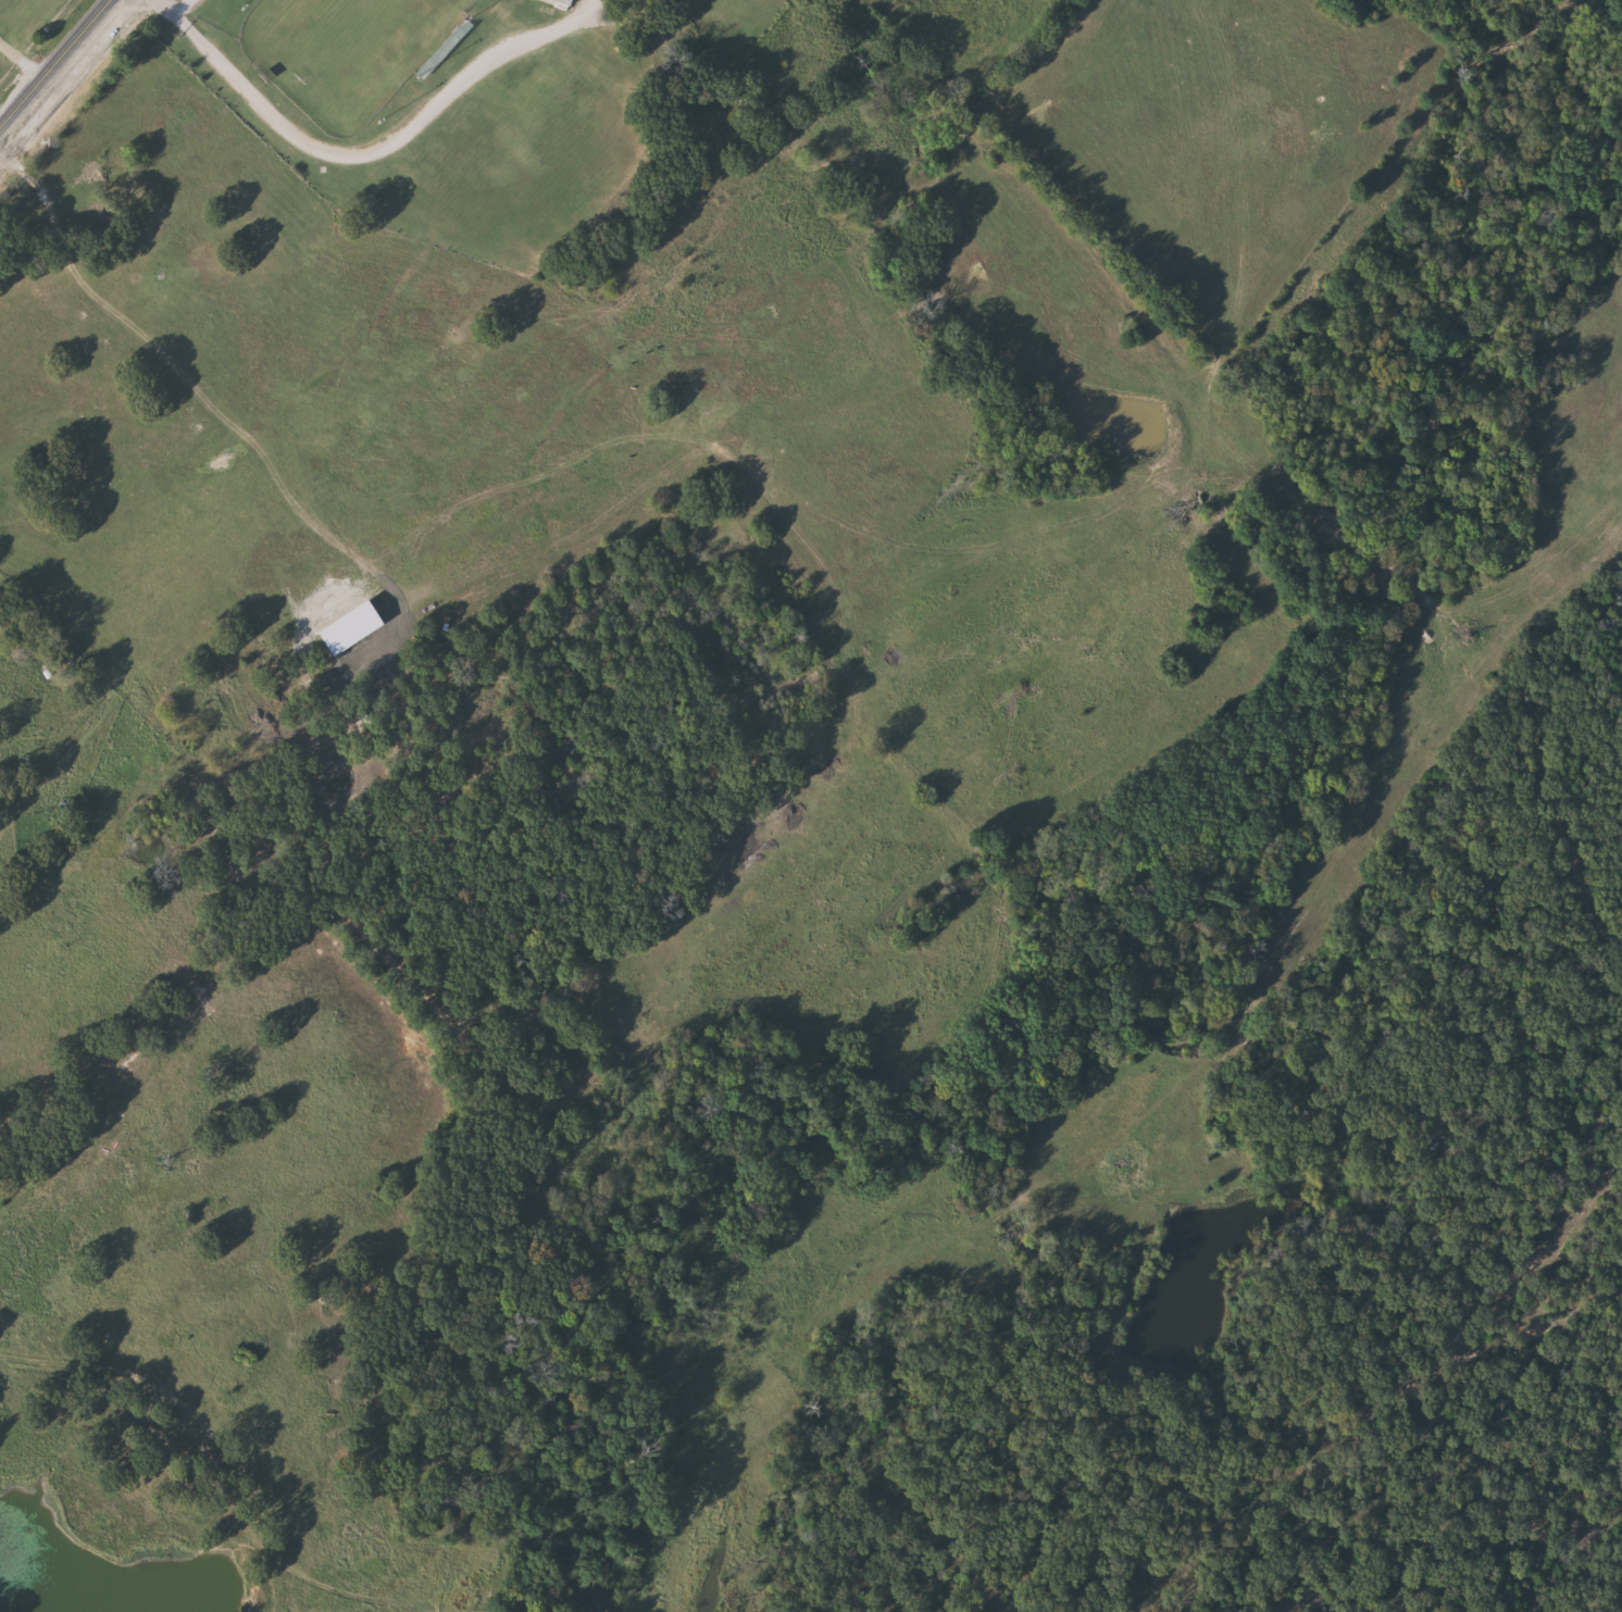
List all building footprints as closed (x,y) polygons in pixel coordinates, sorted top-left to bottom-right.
[(323,629),(375,599),(389,625),(337,655),(323,629)]
